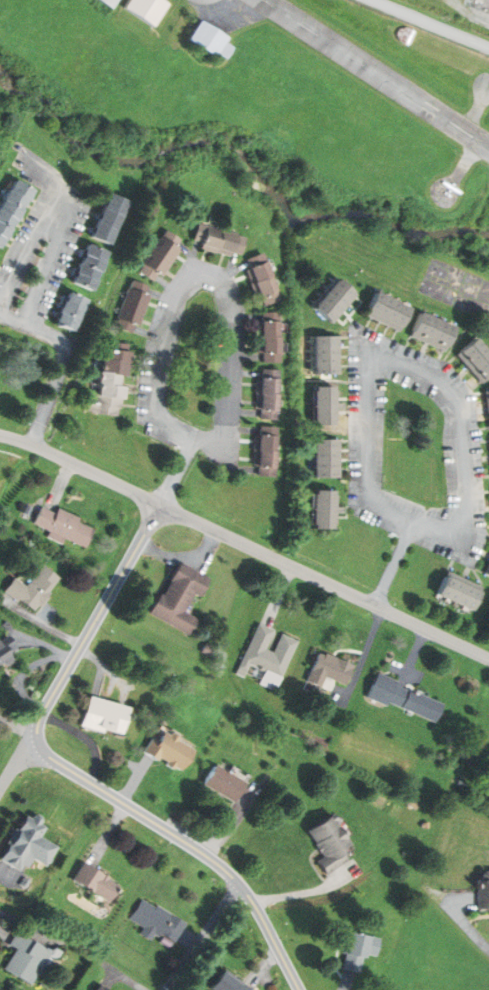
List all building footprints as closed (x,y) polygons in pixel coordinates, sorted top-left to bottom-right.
[(123,0),(107,0),(118,8),(123,0)] [(178,0),(134,0),(129,8),(159,25),(178,0)] [(222,52),(236,33),(210,15),(195,39),(222,52)] [(33,188),(13,178),(0,205),(0,246),(5,249),(33,188)] [(93,237),(112,244),(129,200),(110,193),(93,237)] [(245,235),(199,226),(194,249),(240,258),(245,235)] [(160,281),(183,243),(163,231),(140,269),(160,281)] [(110,252),(89,244),(73,283),(94,291),(110,252)] [(279,301),(265,253),(247,258),(261,306),(279,301)] [(314,307),(331,323),(358,294),(341,279),(314,307)] [(150,288),(128,281),(115,329),(137,335),(150,288)] [(89,299),(69,291),(56,324),(76,332),(89,299)] [(365,316),(401,333),(413,308),(377,291),(365,316)] [(458,328),(419,311),(409,337),(447,353),(458,328)] [(260,364),(280,364),(280,314),(260,314),(260,364)] [(338,336),(313,336),(313,376),(338,376),(338,336)] [(488,379),(488,351),(478,337),(456,355),(481,385),(488,379)] [(99,395),(94,395),(93,404),(88,403),(86,413),(119,416),(121,399),(125,400),(131,351),(104,348),(99,395)] [(278,420),(279,371),(257,370),(255,420),(278,420)] [(336,426),(336,388),(313,388),(313,426),(336,426)] [(276,428),(253,428),(253,467),(256,467),(256,477),(276,477),(276,428)] [(314,480),(338,480),(338,440),(314,440),(314,480)] [(313,530),(335,530),(335,492),(313,492),(313,530)] [(55,511),(54,513),(38,507),(30,526),(84,549),(93,527),(55,511)] [(149,615),(187,636),(196,620),(182,612),(192,594),(199,597),(208,579),(177,563),(149,615)] [(58,578),(40,566),(25,587),(12,578),(3,592),(33,613),(58,578)] [(482,592),(444,575),(435,595),(473,611),(482,592)] [(294,641),(277,634),(270,653),(264,650),(271,630),(253,623),(233,676),(241,679),(245,667),(280,680),(294,641)] [(13,668),(13,643),(0,643),(0,668),(13,668)] [(352,664),(315,651),(304,683),(321,688),(324,679),(345,686),(352,664)] [(374,676),(366,698),(436,724),(444,702),(374,676)] [(122,736),(129,707),(90,697),(83,726),(122,736)] [(143,755),(183,773),(195,746),(155,729),(143,755)] [(232,805),(245,783),(214,764),(201,785),(232,805)] [(5,862),(29,873),(35,859),(52,867),(61,846),(43,838),(50,825),(27,814),(5,862)] [(309,832),(325,859),(320,862),(329,876),(352,861),(345,851),(355,845),(336,815),(309,832)] [(114,902),(124,884),(85,863),(76,882),(114,902)] [(481,874),(481,912),(488,912),(488,874),(481,874)] [(158,905),(188,923),(176,942),(163,933),(161,937),(156,934),(153,940),(143,933),(146,928),(131,918),(143,899),(156,907),(158,905)] [(38,986),(55,950),(20,933),(14,947),(19,949),(9,972),(38,986)] [(368,974),(370,957),(382,959),(385,939),(355,934),(350,972),(368,974)] [(174,942),(172,946),(163,941),(165,937),(174,942)] [(226,970),(211,989),(212,989),(251,989),(226,970)]
